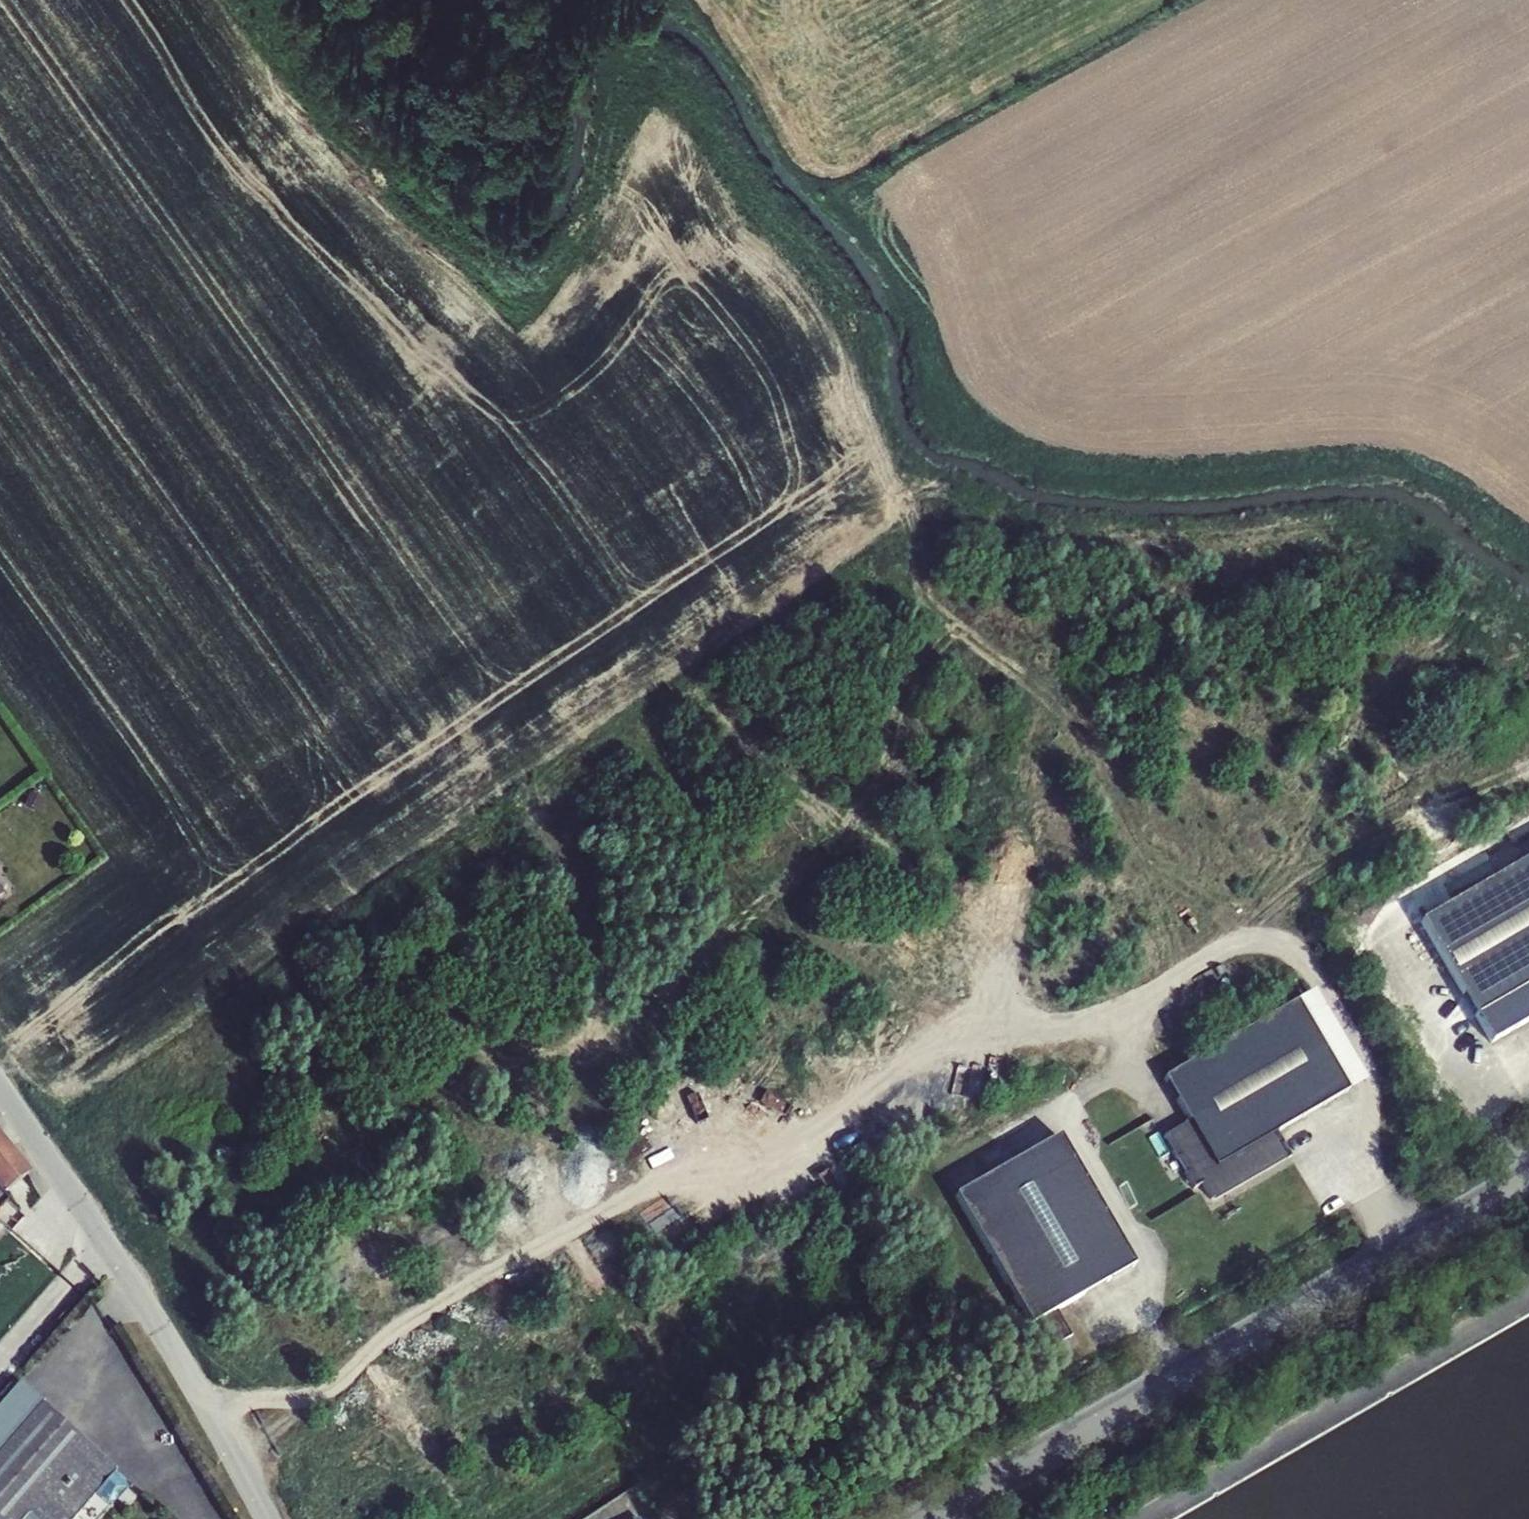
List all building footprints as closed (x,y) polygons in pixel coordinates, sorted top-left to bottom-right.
[(29,792),(22,805),(37,813),(44,800),(29,792)] [(1490,1042),(1528,1019),(1528,857),(1419,921),(1490,1042)] [(1201,1182),(1212,1201),(1288,1157),(1274,1132),(1365,1080),(1313,990),(1164,1076),(1189,1120),(1162,1136),(1191,1187),(1201,1182)] [(12,1195),(6,1190),(30,1170),(0,1134),(0,1208),(12,1195)] [(953,1196),(1042,1352),(1068,1337),(1053,1311),(1131,1266),(1057,1136),(953,1196)] [(26,1514),(32,1518),(72,1518),(96,1491),(115,1469),(40,1404),(0,1449),(0,1518),(22,1518),(26,1514)] [(129,1486),(115,1469),(96,1491),(112,1505),(129,1486)]
